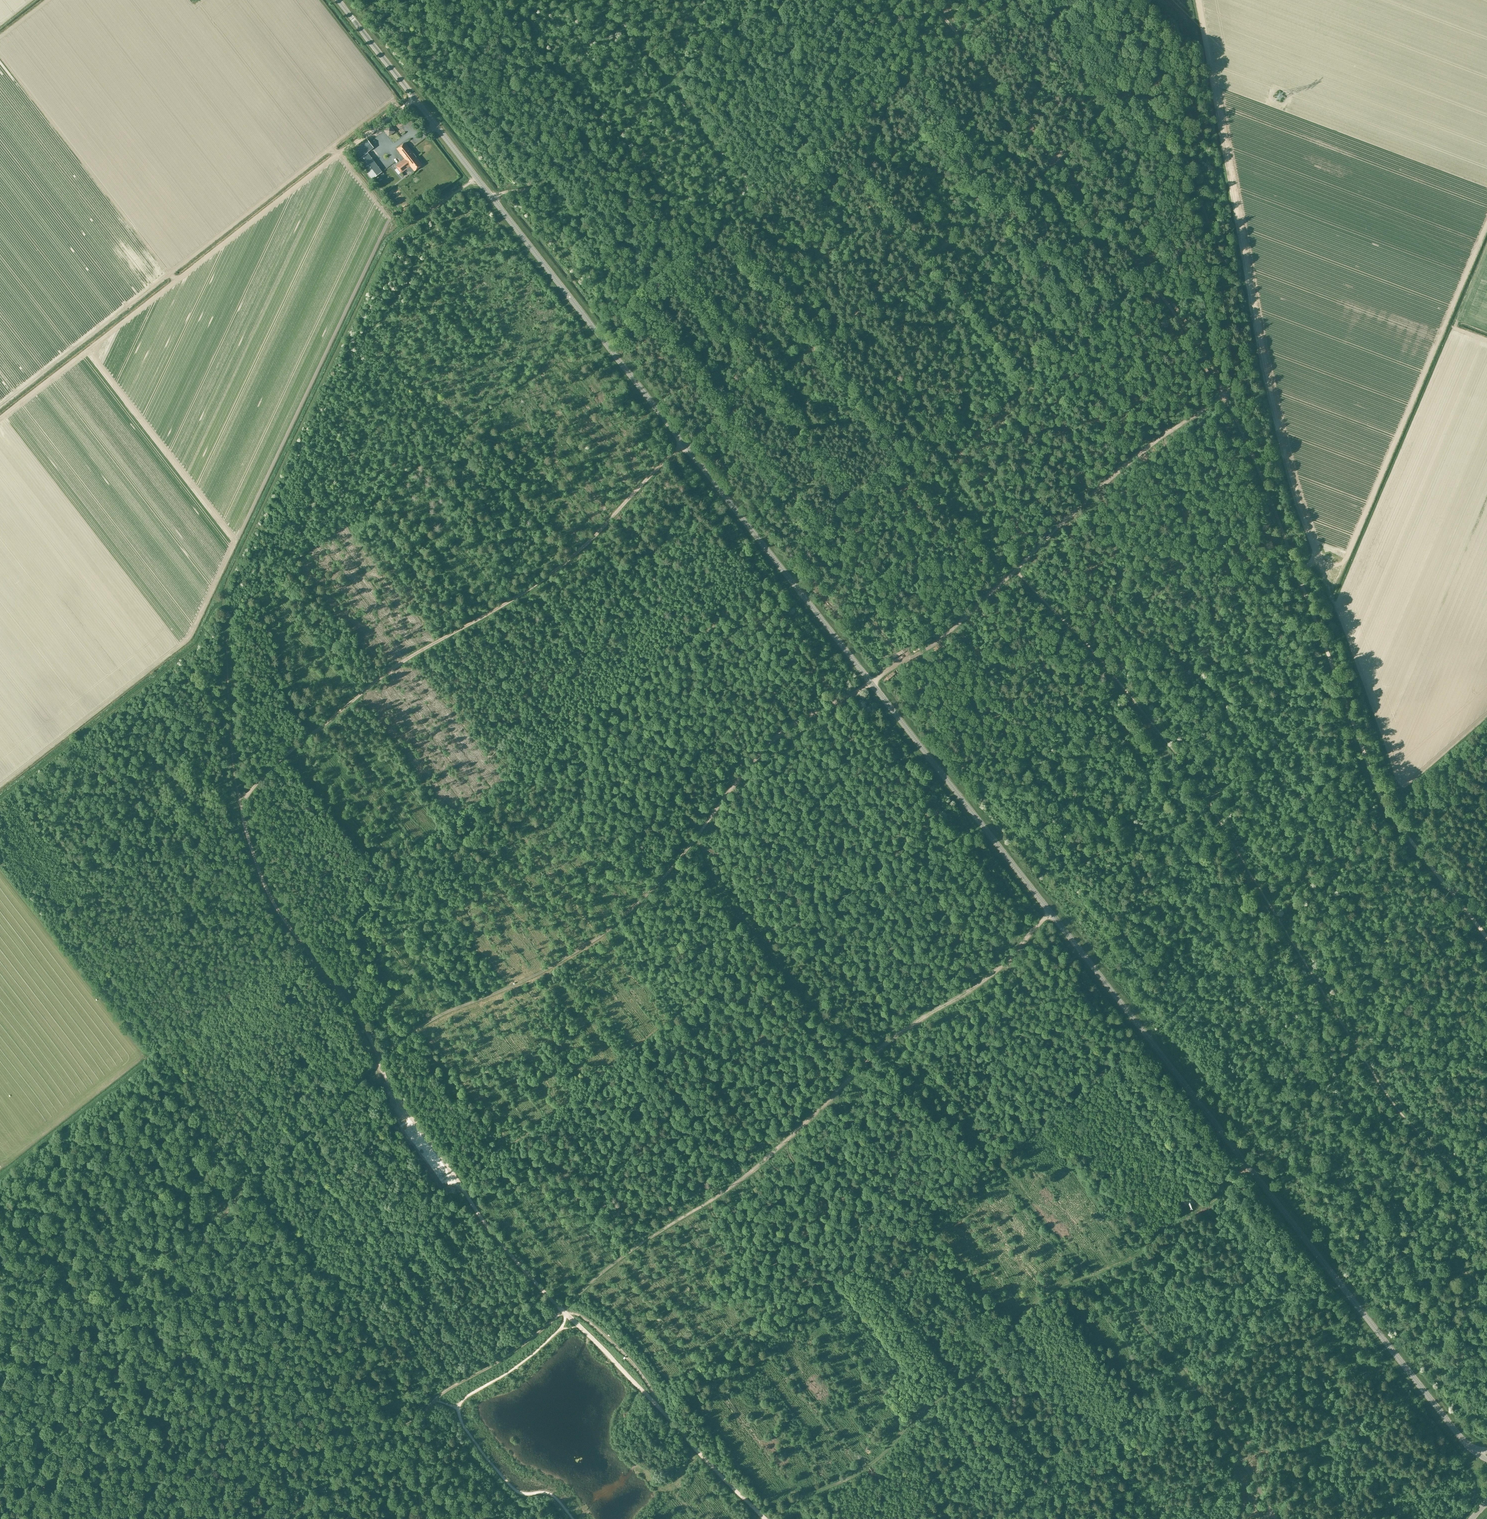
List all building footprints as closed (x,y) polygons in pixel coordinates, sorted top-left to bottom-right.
[(389,137),(395,131),(390,124),(383,129),(389,137)] [(368,139),(352,151),(358,159),(374,147),(368,139)] [(417,170),(424,163),(418,155),(419,155),(416,152),(407,141),(399,147),(407,157),(398,164),(404,171),(412,164),(417,170)] [(368,153),(358,160),(373,179),(383,172),(368,153)]
